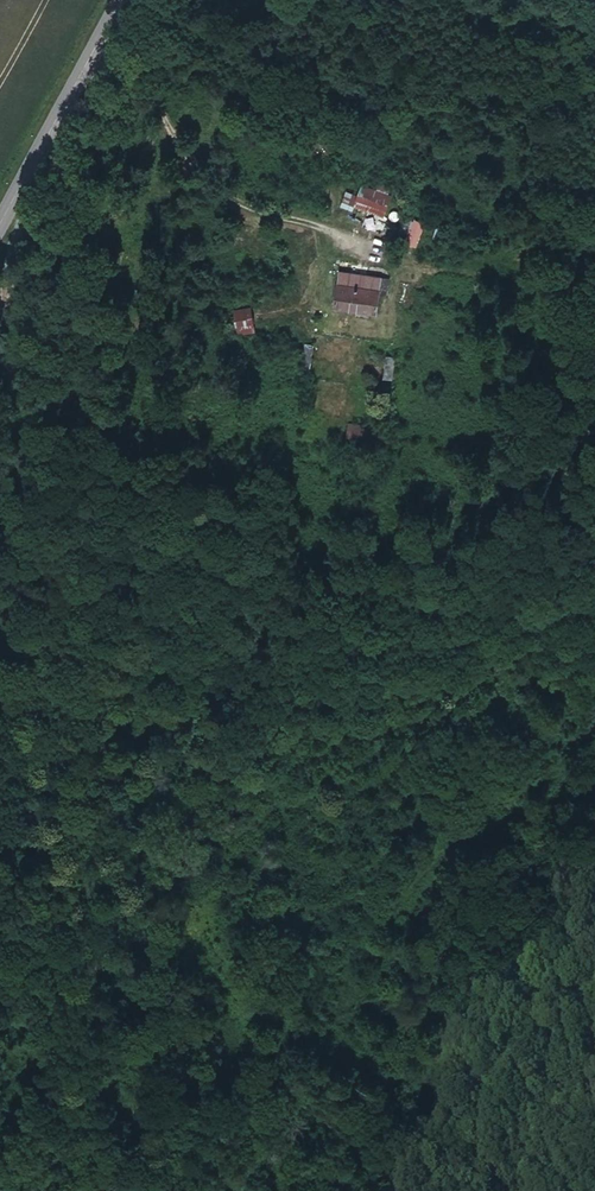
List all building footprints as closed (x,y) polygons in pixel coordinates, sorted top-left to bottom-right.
[(392,198),(362,187),(359,198),(356,207),(385,219),(392,198)] [(356,207),(359,198),(347,194),(342,210),(354,213),(356,207)] [(438,229),(436,242),(452,247),(454,236),(438,229)] [(336,313),(380,319),(382,300),(388,300),(390,281),(341,275),(336,313)] [(236,306),(236,326),(253,326),(253,306),(236,306)] [(302,368),(310,370),(315,350),(306,347),(302,368)] [(385,381),(394,384),(398,363),(389,361),(385,381)] [(347,439),(384,447),(386,434),(350,426),(347,439)]
